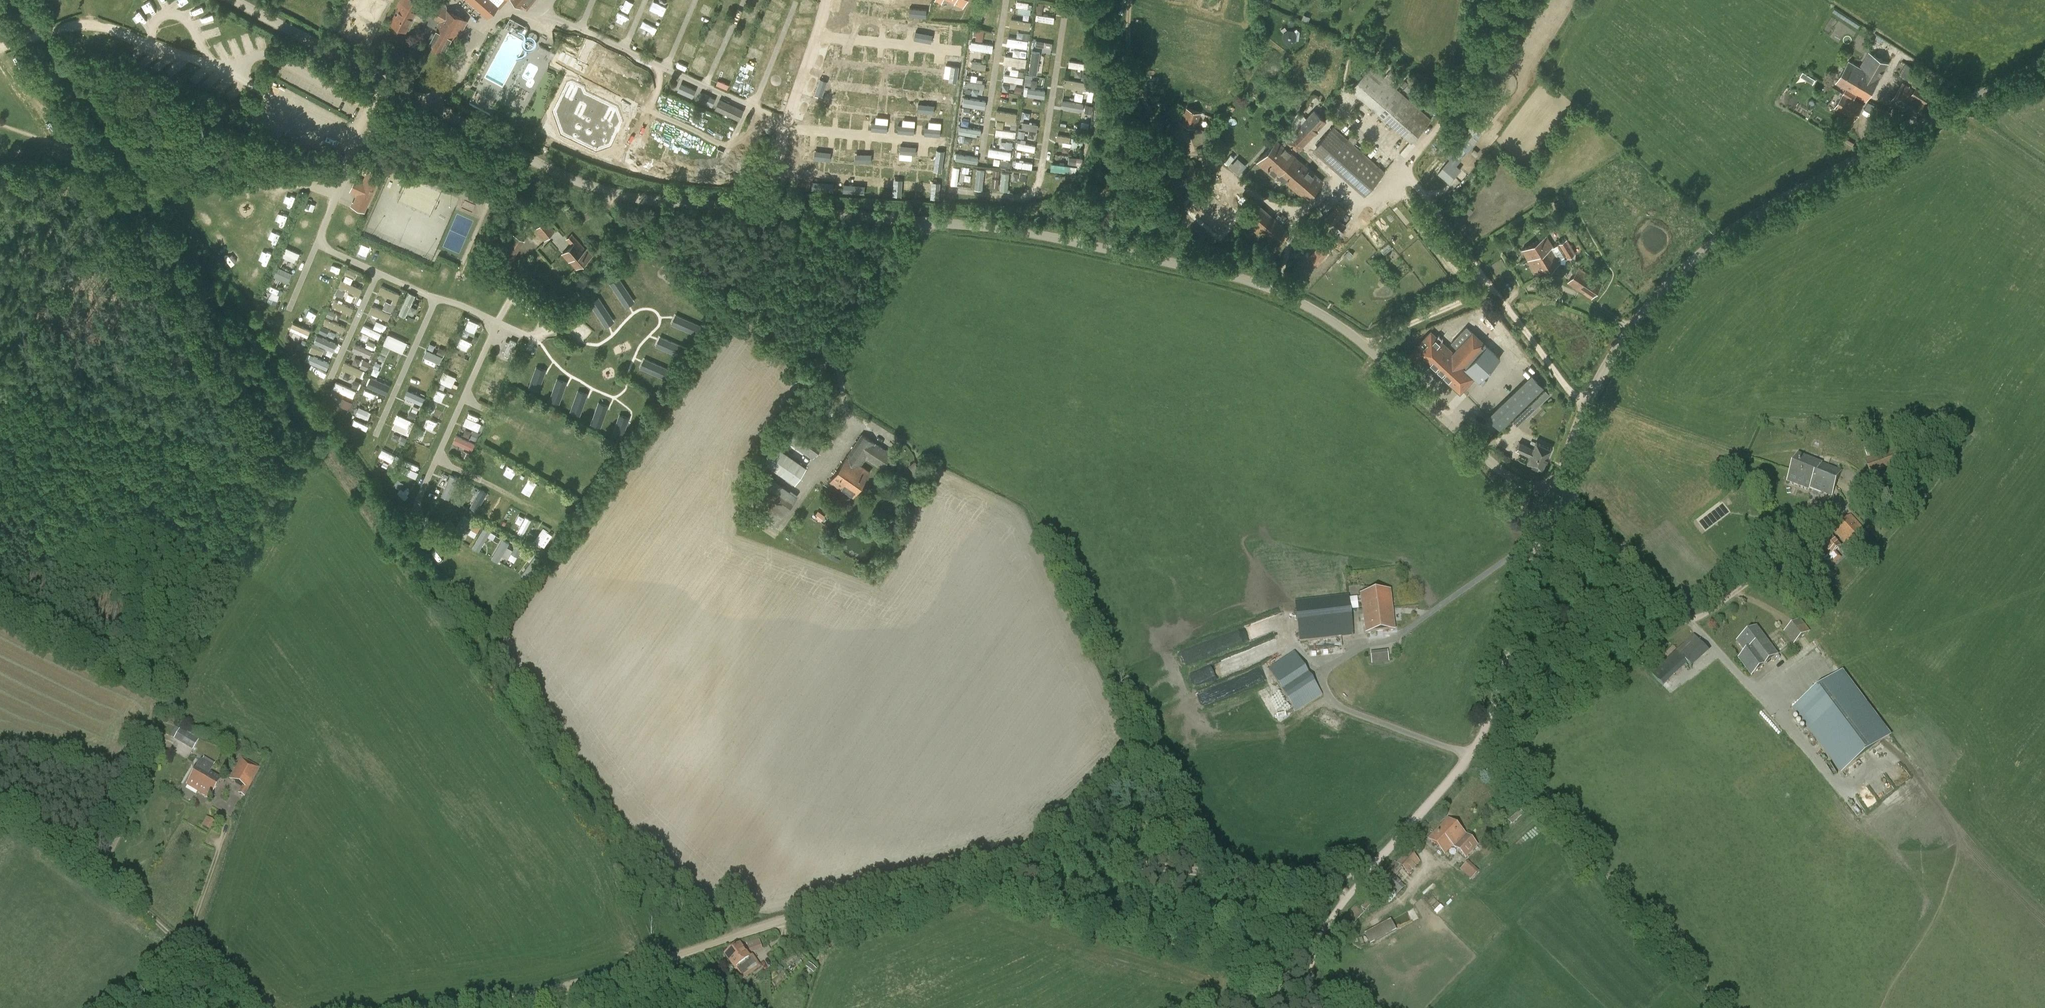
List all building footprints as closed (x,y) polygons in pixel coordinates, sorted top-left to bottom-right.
[(65,11),(68,0),(53,0),(51,6),(65,11)] [(402,0),(400,0),(398,5),(400,6),(391,23),(405,30),(416,8),(402,0)] [(416,8),(420,0),(402,0),(416,8)] [(443,51),(451,36),(457,39),(467,21),(429,0),(425,0),(419,10),(431,17),(427,23),(437,28),(429,43),(443,51)] [(489,18),(504,0),(469,0),(489,18)] [(521,7),(522,5),(527,10),(534,0),(513,0),(521,7)] [(1031,13),(1032,1),(1022,0),(1020,0),(1018,12),(1031,13)] [(704,2),(697,18),(707,23),(714,7),(704,2)] [(767,11),(765,17),(772,19),(774,13),(767,11)] [(801,24),(813,28),(817,17),(805,13),(801,24)] [(510,18),(504,27),(520,35),(525,26),(510,18)] [(1013,18),(1012,26),(1033,28),(1033,20),(1013,18)] [(780,24),(771,19),(766,29),(776,34),(780,24)] [(831,32),(842,34),(844,23),(833,21),(831,32)] [(712,32),(721,35),(723,29),(713,26),(712,32)] [(984,40),(987,30),(979,28),(977,38),(984,40)] [(909,41),(920,42),(921,31),(910,30),(909,41)] [(1031,39),(1032,32),(1020,30),(1019,37),(1031,39)] [(708,42),(721,49),(726,39),(713,32),(708,42)] [(808,46),(811,35),(797,32),(794,43),(808,46)] [(1052,40),(1053,34),(1037,32),(1037,38),(1052,40)] [(956,46),(968,46),(969,34),(956,34),(956,46)] [(770,50),(775,41),(764,35),(759,45),(770,50)] [(1030,47),(1031,39),(1010,37),(1009,45),(1030,47)] [(684,51),(695,55),(698,44),(687,41),(684,51)] [(974,42),(974,50),(996,50),(996,42),(974,42)] [(762,58),(764,53),(757,51),(759,44),(752,43),(750,53),(752,54),(750,61),(764,65),(766,59),(762,58)] [(542,45),(540,50),(555,56),(557,51),(542,45)] [(699,57),(712,63),(717,52),(704,46),(699,57)] [(624,66),(628,55),(618,51),(614,62),(624,66)] [(1849,60),(1836,82),(1846,88),(1856,94),(1866,100),(1878,79),(1888,63),(1869,52),(1860,67),(1849,60)] [(1008,54),(1006,63),(1028,67),(1030,58),(1008,54)] [(946,70),(947,57),(935,57),(934,69),(946,70)] [(949,59),(946,71),(958,73),(960,61),(949,59)] [(974,59),(972,67),(989,70),(990,63),(974,59)] [(1070,66),(1087,68),(1088,62),(1071,60),(1070,66)] [(696,61),(692,73),(706,78),(711,66),(696,61)] [(1896,71),(1911,80),(1917,69),(1902,61),(1896,71)] [(1378,66),(1387,73),(1384,77),(1371,66),(1351,89),(1411,141),(1431,118),(1433,116),(1399,86),(1402,83),(1396,78),(1391,84),(1390,83),(1393,79),(1389,75),(1393,71),(1382,62),(1378,66)] [(746,77),(759,80),(761,70),(748,68),(746,77)] [(1025,83),(1026,77),(1006,73),(1005,79),(1025,83)] [(1040,87),(1041,76),(1030,75),(1029,86),(1040,87)] [(924,88),(937,90),(938,77),(926,76),(924,88)] [(1902,83),(1890,102),(1914,118),(1935,87),(1918,76),(1913,84),(1909,81),(1906,85),(1902,83)] [(955,92),(955,79),(944,79),(943,92),(955,92)] [(1067,79),(1067,87),(1090,88),(1090,80),(1067,79)] [(1047,96),(1047,89),(1029,87),(1028,94),(1047,96)] [(1843,93),(1835,106),(1856,118),(1863,105),(1854,99),(1856,94),(1846,88),(1843,93)] [(1088,90),(1087,99),(1096,100),(1097,91),(1088,90)] [(850,107),(862,107),(862,93),(850,93),(850,107)] [(782,111),(786,101),(773,95),(769,106),(782,111)] [(874,107),(874,97),(863,97),(863,106),(874,107)] [(715,109),(739,120),(743,110),(719,99),(715,109)] [(680,102),(675,113),(686,117),(690,106),(680,102)] [(946,102),(946,114),(957,115),(958,102),(946,102)] [(1178,121),(1196,127),(1201,112),(1186,107),(1185,113),(1181,111),(1178,121)] [(1274,177),(1277,174),(1306,199),(1322,181),(1294,156),(1295,155),(1288,150),(1292,145),(1299,151),(1326,121),(1314,109),(1306,118),(1299,111),(1297,113),(1290,121),(1292,127),(1294,129),(1282,144),(1276,139),(1257,161),(1274,177)] [(999,111),(998,120),(1019,121),(1020,112),(999,111)] [(1445,155),(1449,159),(1438,173),(1449,183),(1461,168),(1457,165),(1486,129),(1474,119),(1472,122),(1468,118),(1458,130),(1462,134),(1445,155)] [(659,119),(657,125),(677,132),(679,126),(659,119)] [(1040,131),(1041,124),(1026,120),(1024,127),(1040,131)] [(1312,149),(1364,195),(1385,171),(1333,126),(1312,149)] [(965,127),(965,134),(984,135),(984,127),(965,127)] [(998,128),(997,134),(1018,137),(1019,130),(998,128)] [(757,150),(761,137),(748,132),(743,145),(757,150)] [(811,151),(826,152),(827,135),(812,134),(811,151)] [(679,162),(687,164),(694,141),(679,136),(675,151),(682,154),(679,162)] [(919,158),(919,153),(912,153),(913,142),(898,141),(898,157),(919,158)] [(1021,141),(1020,148),(1037,151),(1039,145),(1021,141)] [(952,163),(952,146),(942,146),(942,163),(952,163)] [(1014,157),(1014,149),(990,148),(990,156),(1014,157)] [(659,170),(662,162),(646,157),(643,164),(659,170)] [(1241,157),(1233,166),(1242,174),(1250,165),(1241,157)] [(1019,159),(1018,165),(1035,168),(1035,162),(1019,159)] [(351,205),(363,210),(379,174),(368,168),(362,181),(355,177),(349,189),(357,193),(351,205)] [(977,188),(987,188),(988,168),(978,168),(977,188)] [(1012,189),(1011,172),(1003,172),(1003,189),(1012,189)] [(1338,204),(1321,224),(1322,226),(1318,233),(1323,237),(1346,211),(1338,204)] [(1261,207),(1260,208),(1256,205),(1243,220),(1254,230),(1271,243),(1274,240),(1276,242),(1286,229),(1261,207)] [(546,220),(535,230),(544,241),(556,231),(546,220)] [(516,252),(520,245),(522,245),(525,240),(506,228),(498,241),(501,243),(488,264),(503,274),(517,252),(516,252)] [(276,238),(274,243),(279,245),(283,233),(274,230),(272,236),(276,238)] [(585,249),(572,234),(566,239),(572,245),(562,254),(568,261),(569,260),(576,268),(593,254),(587,247),(585,249)] [(1527,259),(1528,259),(1537,275),(1560,262),(1552,248),(1553,247),(1546,235),(1522,249),(1527,259)] [(1558,244),(1567,258),(1575,253),(1567,239),(1558,244)] [(602,252),(610,261),(618,253),(610,244),(602,252)] [(1309,259),(1318,267),(1322,264),(1320,262),(1330,251),(1323,245),(1309,259)] [(298,262),(302,252),(289,246),(284,256),(298,262)] [(266,260),(264,265),(268,267),(276,252),(266,248),(262,257),(266,260)] [(229,258),(233,264),(239,259),(235,253),(229,258)] [(281,266),(276,276),(291,283),(296,273),(281,266)] [(356,278),(360,271),(351,266),(347,273),(356,278)] [(446,267),(443,275),(450,278),(452,269),(446,267)] [(1567,283),(1591,299),(1602,283),(1578,267),(1567,283)] [(613,282),(627,308),(638,302),(623,276),(613,282)] [(344,280),(342,288),(362,294),(365,286),(344,280)] [(320,285),(316,293),(324,297),(328,289),(320,285)] [(394,312),(402,293),(384,285),(380,293),(390,297),(385,308),(394,312)] [(270,302),(279,304),(283,288),(274,286),(270,302)] [(338,293),(345,297),(348,291),(341,288),(338,293)] [(411,291),(402,313),(409,316),(411,310),(413,311),(420,294),(411,291)] [(338,299),(335,306),(354,315),(357,308),(338,299)] [(617,322),(608,303),(597,308),(606,327),(617,322)] [(391,320),(394,313),(375,305),(372,312),(391,320)] [(332,309),(329,315),(335,318),(338,312),(332,309)] [(447,312),(445,316),(460,322),(461,318),(447,312)] [(674,325),(701,334),(705,323),(678,314),(674,325)] [(456,331),(460,324),(443,316),(440,323),(456,331)] [(325,323),(345,332),(348,326),(328,317),(325,323)] [(477,333),(481,322),(471,318),(467,329),(477,333)] [(379,320),(376,327),(385,331),(389,324),(379,320)] [(296,322),(292,329),(310,337),(313,330),(296,322)] [(367,323),(364,329),(381,339),(384,333),(367,323)] [(1430,332),(1409,355),(1418,363),(1424,357),(1427,360),(1460,391),(1474,376),(1478,380),(1499,358),(1471,333),(1465,327),(1451,342),(1457,348),(1453,353),(1430,332)] [(448,346),(450,335),(439,332),(436,343),(448,346)] [(391,333),(387,345),(406,352),(410,341),(391,333)] [(317,343),(338,349),(340,340),(319,335),(317,343)] [(663,335),(659,346),(677,354),(682,343),(663,335)] [(460,345),(468,351),(474,342),(465,337),(460,345)] [(512,351),(513,348),(516,341),(510,339),(509,341),(504,353),(503,356),(509,358),(512,351)] [(355,352),(373,355),(375,347),(357,344),(355,352)] [(430,351),(428,362),(438,364),(441,354),(430,351)] [(314,354),(311,363),(330,369),(333,359),(314,354)] [(466,365),(467,360),(454,355),(453,360),(466,365)] [(669,379),(673,369),(647,357),(642,367),(669,379)] [(347,361),(344,369),(363,377),(366,369),(347,361)] [(489,373),(501,377),(505,366),(493,362),(489,373)] [(537,365),(530,389),(541,392),(548,368),(537,365)] [(447,372),(443,383),(455,386),(458,376),(447,372)] [(1531,374),(1487,417),(1499,429),(1543,386),(1531,374)] [(389,395),(394,385),(373,375),(369,385),(389,395)] [(429,392),(434,381),(417,375),(413,386),(429,392)] [(551,399),(562,403),(570,381),(559,377),(551,399)] [(486,380),(481,390),(492,396),(497,385),(486,380)] [(355,397),(358,390),(338,381),(335,388),(355,397)] [(367,389),(366,394),(376,397),(378,393),(367,389)] [(410,389),(407,397),(425,404),(428,396),(410,389)] [(440,389),(436,398),(444,402),(448,393),(440,389)] [(582,415),(591,393),(580,389),(572,411),(582,415)] [(1512,420),(1517,425),(1550,394),(1545,389),(1512,420)] [(593,423),(603,427),(611,405),(600,401),(593,423)] [(415,404),(410,415),(416,418),(421,406),(415,404)] [(357,414),(369,419),(373,411),(360,406),(357,414)] [(485,423),(479,420),(481,417),(471,412),(466,423),(481,431),(485,423)] [(409,434),(416,421),(401,413),(394,427),(409,434)] [(619,413),(614,434),(623,437),(628,415),(619,413)] [(436,430),(440,421),(430,417),(426,426),(436,430)] [(791,417),(761,462),(795,485),(807,467),(824,441),(791,417)] [(368,429),(370,424),(356,419),(355,424),(368,429)] [(459,434),(455,441),(474,449),(477,442),(459,434)] [(892,454),(861,434),(830,480),(853,495),(869,471),(860,465),(866,457),(882,468),(892,454)] [(591,435),(586,444),(595,449),(600,440),(591,435)] [(410,452),(426,458),(430,447),(415,441),(410,452)] [(1519,441),(1516,449),(1530,456),(1527,462),(1542,468),(1550,448),(1536,442),(1533,448),(1519,441)] [(1878,453),(1875,444),(1864,448),(1867,457),(1878,453)] [(384,448),(381,455),(396,463),(399,455),(384,448)] [(1809,491),(1811,488),(1832,496),(1842,472),(1798,455),(1787,483),(1809,491)] [(420,475),(421,464),(409,462),(407,474),(420,475)] [(438,483),(452,489),(457,477),(444,471),(438,483)] [(754,514),(774,528),(797,495),(763,472),(751,492),(763,500),(754,514)] [(524,491),(532,495),(539,482),(531,477),(524,491)] [(483,488),(470,508),(478,512),(490,493),(483,488)] [(907,500),(901,492),(893,496),(899,505),(907,500)] [(493,518),(500,523),(512,504),(506,499),(493,518)] [(821,509),(816,517),(824,522),(829,514),(821,509)] [(517,522),(522,524),(518,531),(526,535),(533,519),(521,513),(517,522)] [(1850,515),(1833,530),(1846,545),(1863,529),(1850,515)] [(479,536),(482,524),(475,522),(472,534),(479,536)] [(483,550),(492,530),(485,527),(475,547),(483,550)] [(547,547),(555,533),(544,527),(536,540),(547,547)] [(1818,563),(1825,570),(1839,558),(1834,553),(1841,547),(1830,534),(1817,545),(1826,556),(1818,563)] [(524,549),(518,545),(517,547),(504,539),(493,557),(501,562),(505,555),(516,562),(524,549)] [(534,569),(540,558),(527,551),(521,561),(534,569)] [(1390,591),(1360,595),(1365,634),(1395,630),(1390,591)] [(1349,595),(1294,601),(1299,642),(1300,642),(1308,641),(1342,637),(1353,636),(1351,613),(1349,595)] [(1783,632),(1793,645),(1810,631),(1800,619),(1783,632)] [(1737,642),(1745,653),(1739,658),(1739,659),(1745,666),(1751,675),(1778,655),(1757,627),(1737,642)] [(1694,634),(1676,651),(1688,664),(1692,668),(1710,652),(1694,634)] [(1315,649),(1316,655),(1338,654),(1338,646),(1333,646),(1333,648),(1315,649)] [(1374,652),(1375,664),(1393,663),(1392,651),(1374,652)] [(1294,652),(1268,670),(1296,712),(1323,695),(1294,652)] [(1841,672),(1792,709),(1841,774),(1891,737),(1892,736),(1843,671),(1842,671),(1841,672)] [(174,739),(192,750),(198,740),(179,730),(174,739)] [(259,766),(241,757),(229,779),(241,787),(238,793),(244,796),(259,766)] [(186,786),(198,792),(209,773),(212,767),(200,761),(186,786)] [(209,773),(198,792),(209,798),(220,779),(209,773)] [(210,831),(215,822),(206,818),(201,827),(210,831)] [(1445,854),(1453,846),(1458,840),(1460,842),(1466,835),(1447,818),(1428,839),(1445,854)] [(1458,840),(1453,846),(1466,858),(1477,845),(1466,835),(1460,842),(1458,840)] [(1376,891),(1389,903),(1405,887),(1394,877),(1402,868),(1409,875),(1420,862),(1408,850),(1381,876),(1386,880),(1376,891)] [(1460,869),(1471,880),(1478,872),(1468,861),(1460,869)] [(1361,907),(1366,911),(1379,896),(1375,892),(1361,907)] [(1355,904),(1338,922),(1345,928),(1357,916),(1359,918),(1364,913),(1355,904)] [(1395,920),(1368,934),(1374,945),(1401,931),(1395,920)] [(759,939),(747,943),(750,953),(762,950),(759,939)] [(749,959),(739,945),(726,955),(735,968),(749,959)]
